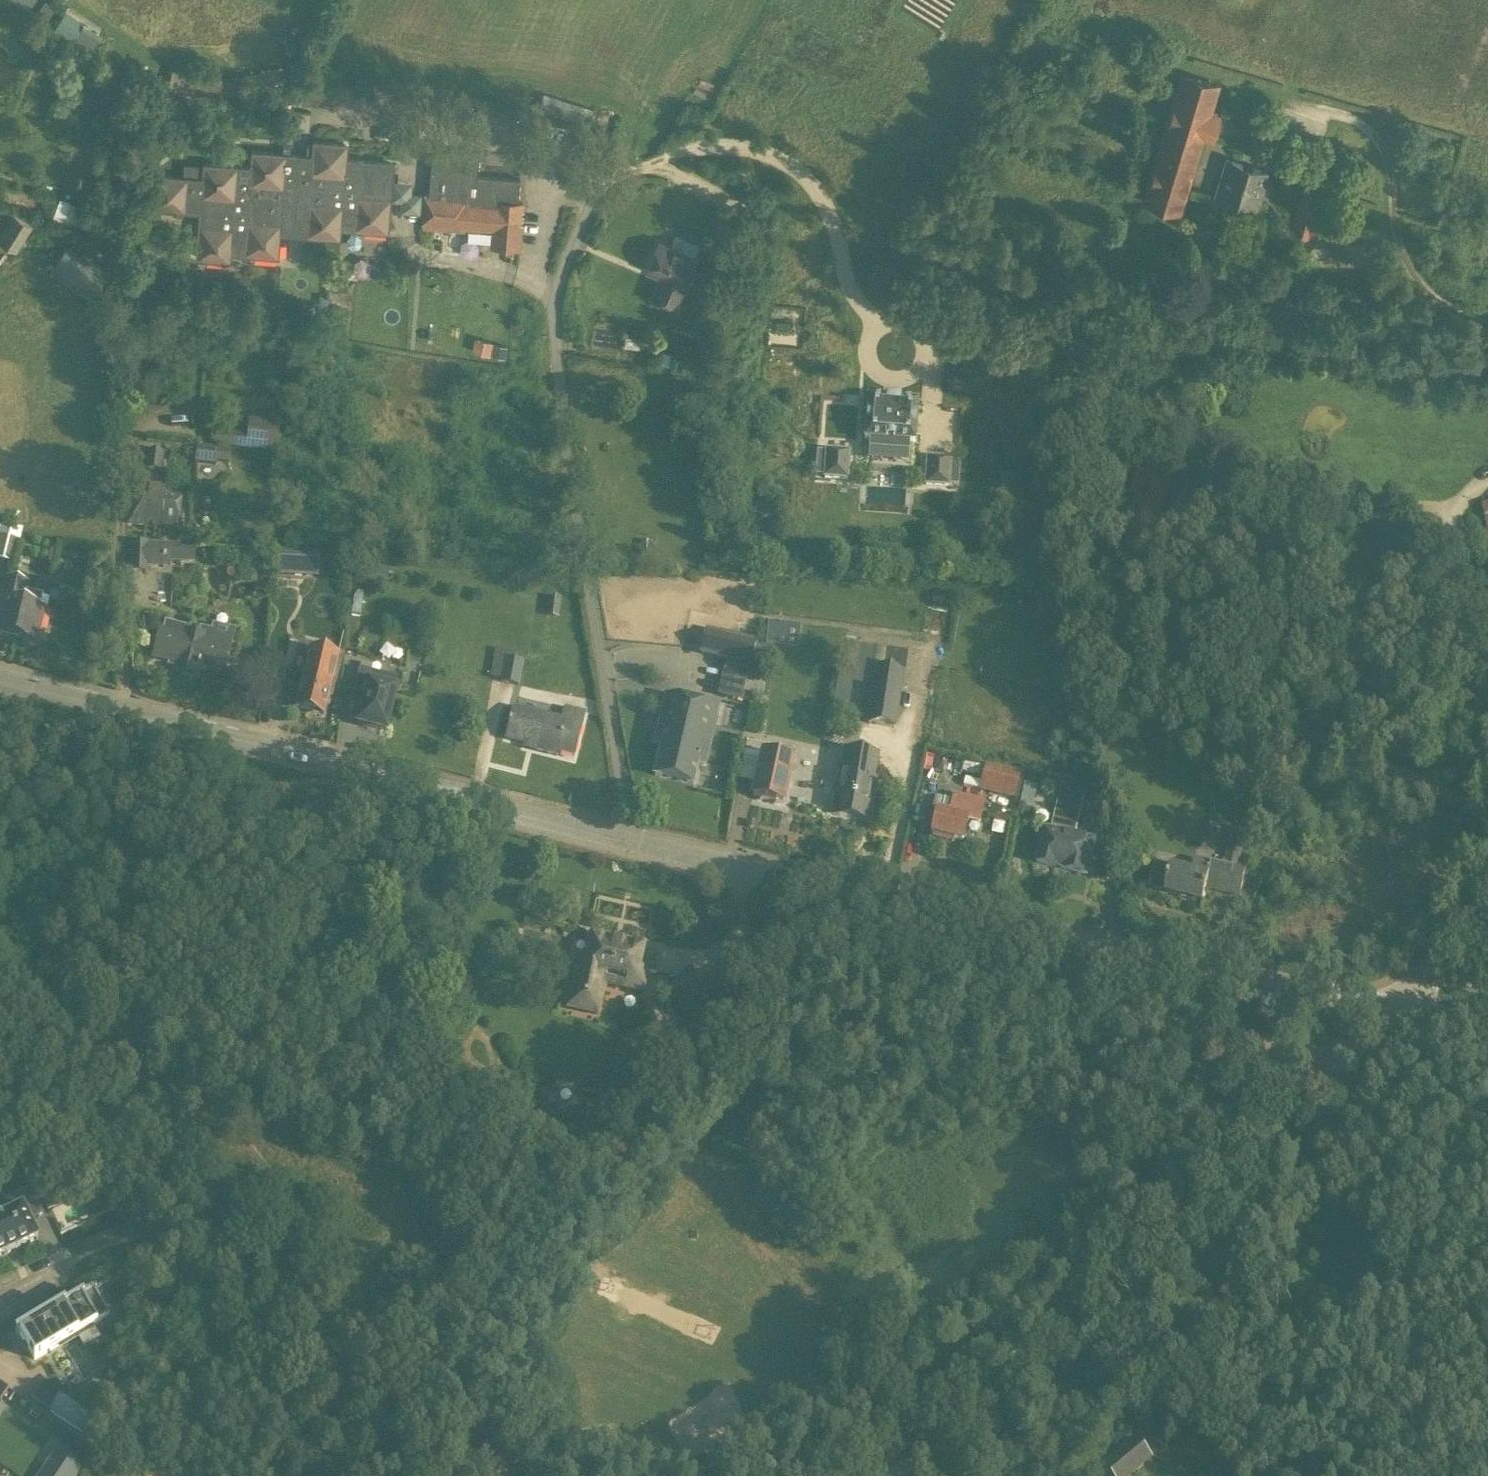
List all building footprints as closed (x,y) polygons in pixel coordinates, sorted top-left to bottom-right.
[(54,4),(49,0),(41,0),(37,6),(47,14),(54,4)] [(73,38),(85,20),(65,6),(53,24),(73,38)] [(1182,74),(1144,199),(1177,209),(1200,134),(1210,137),(1216,117),(1206,114),(1215,84),(1182,74)] [(584,128),(590,112),(590,111),(542,96),(538,108),(537,113),(584,128)] [(339,226),(386,230),(391,162),(344,159),(346,144),(314,141),(314,143),(306,142),(305,156),(252,151),(251,167),(183,163),(182,177),(155,175),(152,207),(200,210),(197,256),(228,259),(229,251),(276,255),(278,232),(338,237),(339,226)] [(431,148),(428,184),(428,189),(425,189),(421,227),(465,230),(465,228),(491,230),(490,246),(519,248),(523,202),(517,202),(519,178),(477,175),(479,152),(431,148)] [(1226,158),(1213,198),(1254,211),(1266,171),(1226,158)] [(1302,188),(1288,232),(1309,239),(1323,194),(1302,188)] [(70,201),(71,198),(59,194),(51,218),(63,221),(64,220),(85,227),(91,208),(70,201)] [(13,247),(28,224),(14,216),(0,239),(13,247)] [(647,269),(661,275),(653,296),(675,305),(695,257),(658,242),(647,269)] [(95,263),(66,245),(49,271),(90,297),(106,273),(94,265),(95,263)] [(687,317),(703,324),(707,315),(715,318),(722,302),(717,300),(723,287),(702,278),(691,308),(687,317)] [(475,334),(471,346),(489,351),(492,339),(475,334)] [(625,336),(624,347),(639,349),(640,338),(625,336)] [(491,355),(504,357),(506,345),(493,343),(491,355)] [(674,352),(661,350),(659,362),(672,364),(674,352)] [(865,438),(864,438),(864,440),(866,440),(865,456),(873,456),(872,465),(910,468),(912,444),(914,444),(914,442),(914,435),(919,435),(919,429),(915,429),(916,405),(917,405),(917,403),(915,403),(899,402),(898,402),(898,398),(886,397),(886,401),(885,401),(869,400),(867,399),(867,402),(865,438)] [(277,452),(279,428),(248,425),(248,434),(211,431),(209,447),(277,452)] [(217,450),(196,448),(195,465),(215,467),(217,450)] [(160,473),(161,453),(147,452),(146,472),(160,473)] [(847,480),(849,453),(826,452),(824,479),(847,480)] [(950,461),(927,459),(925,486),(948,487),(950,461)] [(166,486),(149,484),(148,489),(130,487),(127,525),(178,529),(181,492),(166,490),(166,486)] [(20,529),(1,524),(0,526),(0,559),(12,562),(20,529)] [(640,556),(651,556),(651,542),(640,542),(640,556)] [(195,547),(195,544),(130,543),(129,573),(148,574),(148,569),(167,569),(168,563),(195,564),(195,547)] [(277,575),(308,576),(309,556),(278,555),(277,575)] [(359,564),(355,578),(369,581),(372,567),(359,564)] [(22,640),(24,644),(31,645),(32,643),(36,644),(43,613),(34,611),(39,592),(27,589),(29,583),(7,578),(0,606),(0,635),(22,640)] [(548,598),(547,613),(558,614),(559,599),(548,598)] [(762,645),(796,648),(798,622),(765,619),(762,645)] [(198,669),(223,675),(231,646),(234,632),(212,627),(211,631),(200,628),(198,635),(187,632),(188,628),(165,622),(163,630),(161,629),(153,657),(177,663),(176,670),(181,671),(180,674),(192,677),(192,674),(197,675),(198,669)] [(705,631),(700,653),(750,664),(755,642),(705,631)] [(318,652),(319,652),(312,676),(305,674),(296,708),(324,715),(328,697),(331,697),(335,682),(333,681),(339,657),(338,657),(342,643),(322,638),(318,652)] [(489,678),(499,680),(499,683),(519,687),(524,662),(505,659),(506,651),(494,649),(489,678)] [(875,670),(867,724),(893,727),(904,654),(884,651),(881,671),(875,670)] [(358,724),(386,731),(396,690),(368,683),(371,672),(359,669),(354,692),(365,695),(358,724)] [(658,728),(665,730),(654,776),(693,785),(698,762),(705,763),(717,709),(665,697),(658,728)] [(533,746),(532,750),(557,756),(559,752),(574,756),(585,714),(565,709),(562,720),(514,709),(506,739),(533,746)] [(836,796),(834,796),(831,815),(868,821),(875,779),(873,779),(877,756),(844,751),(836,796)] [(759,755),(750,798),(781,804),(791,762),(759,755)] [(1014,800),(1020,773),(985,765),(979,792),(1014,800)] [(1022,783),(1018,804),(1032,806),(1036,785),(1022,783)] [(1037,863),(1086,875),(1089,861),(1099,864),(1098,856),(1113,854),(1109,831),(1096,833),(1094,843),(1073,838),(1085,790),(1064,785),(1052,833),(1044,831),(1037,863)] [(987,803),(952,795),(948,815),(935,812),(930,835),(962,842),(967,820),(982,824),(987,803)] [(1155,863),(1149,889),(1165,893),(1164,893),(1203,903),(1206,890),(1240,898),(1247,867),(1239,865),(1247,833),(1233,829),(1223,868),(1212,866),(1194,861),(1191,872),(1171,867),(1155,863)] [(586,958),(579,957),(567,1008),(597,1015),(604,984),(642,992),(646,971),(638,970),(643,947),(624,943),(621,944),(620,947),(612,945),(613,942),(611,940),(591,936),(586,958)] [(682,973),(662,997),(702,1028),(729,994),(710,978),(701,989),(682,973)] [(29,1221),(42,1214),(30,1189),(15,1196),(21,1208),(0,1218),(0,1257),(37,1239),(29,1221)] [(76,1335),(91,1326),(109,1315),(93,1287),(18,1332),(34,1360),(76,1335)] [(0,1401),(8,1389),(0,1384),(0,1401)] [(92,1422),(59,1399),(50,1413),(83,1435),(92,1422)] [(1110,1475),(1128,1475),(1150,1458),(1134,1439),(1102,1466),(1110,1475)] [(41,1475),(75,1475),(80,1469),(56,1454),(41,1475)]
